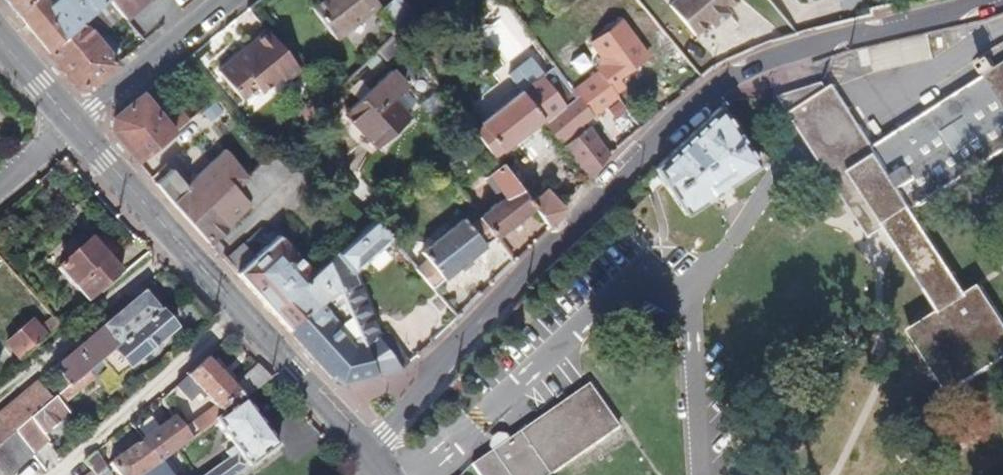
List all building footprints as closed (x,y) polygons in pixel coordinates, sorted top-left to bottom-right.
[(13,9),(48,52),(48,51),(105,0),(51,0),(47,3),(44,0),(6,0),(13,9)] [(124,20),(107,0),(105,0),(48,51),(48,52),(76,85),(89,87),(116,65),(97,43),(124,20)] [(124,20),(147,0),(107,0),(124,20)] [(379,5),(376,0),(321,0),(311,8),(336,39),(379,5)] [(406,41),(422,29),(400,0),(394,0),(382,9),(383,9),(398,30),(406,41)] [(668,4),(695,36),(709,24),(712,28),(729,14),(726,10),(737,0),(674,0),(668,4)] [(593,117),(618,98),(615,94),(609,85),(618,79),(647,57),(621,22),(591,44),(601,58),(599,72),(574,91),(593,117)] [(285,82),(300,70),(267,30),(252,42),(254,45),(243,54),(241,52),(218,71),(241,100),(256,88),(261,93),(281,77),(285,82)] [(935,59),(929,33),(899,39),(860,49),(864,67),(872,65),(874,73),(935,59)] [(254,45),(252,42),(241,52),(243,54),(254,45)] [(861,125),(816,154),(871,239),(887,228),(941,312),(911,332),(951,395),(1002,361),(1002,318),(982,286),(969,294),(915,210),(1002,153),(1002,65),(998,68),(992,59),(982,66),(988,74),(875,147),(861,125)] [(618,79),(609,85),(615,94),(625,87),(618,79)] [(473,130),(493,157),(500,151),(502,152),(541,121),(560,144),(562,147),(586,128),(583,124),(593,117),(574,91),(568,83),(541,104),(535,107),(532,104),(521,92),(479,124),(480,125),(473,130)] [(806,138),(851,109),(835,85),(828,90),(824,83),(779,97),(806,138)] [(378,84),(346,113),(369,138),(364,142),(373,153),(410,120),(378,84)] [(142,95),(113,118),(112,130),(138,163),(190,120),(184,112),(173,121),(175,124),(169,129),(142,95)] [(311,114),(323,103),(315,96),(304,107),(311,114)] [(617,101),(607,109),(616,120),(626,113),(617,101)] [(304,121),(311,114),(304,107),(297,114),(304,121)] [(720,107),(654,169),(685,215),(757,165),(720,107)] [(806,138),(816,154),(861,125),(851,109),(806,138)] [(586,128),(562,147),(589,179),(609,156),(588,127),(586,128)] [(364,142),(360,146),(369,157),(373,153),(364,142)] [(253,208),(301,164),(300,164),(281,143),(277,147),(266,158),(250,174),(246,177),(248,179),(237,189),(248,202),(250,204),(253,208)] [(171,169),(156,184),(170,201),(190,222),(208,208),(227,229),(228,227),(249,207),(250,206),(250,205),(250,204),(248,202),(237,189),(248,179),(246,177),(234,161),(225,149),(185,186),(171,169)] [(246,177),(250,174),(238,158),(234,161),(246,177)] [(496,240),(534,208),(531,204),(501,166),(485,178),(501,200),(479,218),(495,238),(496,240)] [(565,209),(563,207),(546,189),(531,204),(534,208),(549,228),(565,209)] [(210,245),(211,246),(227,229),(208,208),(190,222),(210,245)] [(397,247),(432,289),(434,287),(442,279),(443,280),(485,247),(485,246),(486,245),(495,238),(479,218),(473,210),(423,253),(410,238),(399,246),(397,247)] [(361,230),(375,218),(369,211),(355,223),(361,230)] [(365,357),(378,375),(402,369),(408,363),(385,332),(378,337),(353,273),(392,238),(375,218),(361,230),(326,261),(365,357)] [(236,273),(286,329),(312,306),(296,288),(312,273),(278,235),(255,256),(243,244),(224,261),(236,273)] [(122,277),(91,240),(58,268),(89,305),(122,277)] [(286,329),(331,380),(342,384),(375,375),(378,375),(365,357),(326,261),(312,273),(296,288),(312,306),(286,329)] [(117,346),(158,312),(144,294),(128,307),(121,300),(108,310),(115,317),(102,329),(117,346)] [(43,435),(68,415),(61,406),(106,368),(116,379),(174,331),(158,312),(117,346),(67,388),(51,401),(14,432),(32,454),(48,441),(43,435)] [(20,361),(45,341),(61,328),(53,319),(39,330),(33,322),(30,326),(27,322),(17,330),(20,334),(7,345),(20,361)] [(67,388),(117,346),(102,329),(52,370),(67,388)] [(243,400),(271,379),(257,364),(232,386),(208,357),(172,389),(184,405),(199,394),(211,408),(219,418),(243,400)] [(51,401),(36,383),(0,414),(0,444),(14,432),(51,401)] [(448,384),(441,392),(451,401),(459,393),(448,384)] [(478,474),(549,474),(619,427),(589,384),(508,439),(505,435),(497,434),(490,438),(488,446),(491,451),(471,464),(478,474)] [(250,467),(278,446),(243,400),(219,418),(214,421),(233,447),(227,451),(231,457),(207,474),(239,474),(250,467)] [(198,433),(214,421),(219,418),(211,408),(191,424),(198,433)] [(110,461),(120,474),(140,474),(162,460),(189,440),(182,431),(171,416),(110,461)] [(198,433),(191,424),(182,431),(189,440),(198,433)] [(32,454),(14,432),(0,444),(0,474),(7,474),(32,454)] [(95,453),(84,462),(91,471),(94,474),(112,474),(102,462),(95,453)] [(162,460),(140,474),(173,474),(162,460)]
